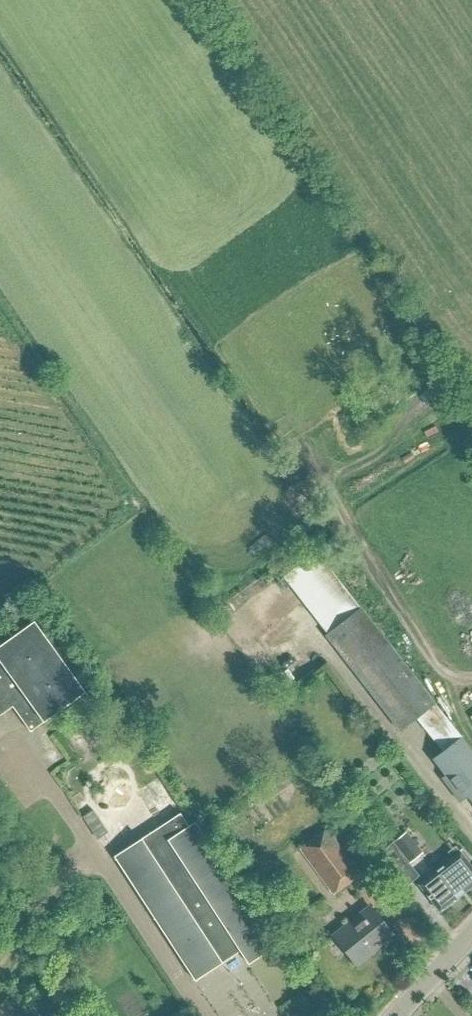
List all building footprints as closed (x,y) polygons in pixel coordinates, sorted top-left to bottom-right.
[(400,730),(434,703),(360,608),(326,635),(400,730)] [(85,692),(34,621),(0,646),(0,715),(12,706),(30,731),(85,692)] [(461,737),(439,754),(452,771),(442,778),(460,801),(467,796),(471,802),(471,751),(461,737)] [(108,832),(93,809),(82,816),(97,839),(108,832)] [(248,964),(275,946),(195,822),(188,826),(180,813),(114,856),(194,980),(240,951),(248,964)] [(333,894),(359,874),(326,829),(300,848),(333,894)] [(405,832),(379,853),(394,873),(421,852),(405,832)] [(471,885),(471,868),(460,852),(419,884),(439,911),(471,885)] [(357,966),(394,936),(370,906),(333,936),(357,966)]
